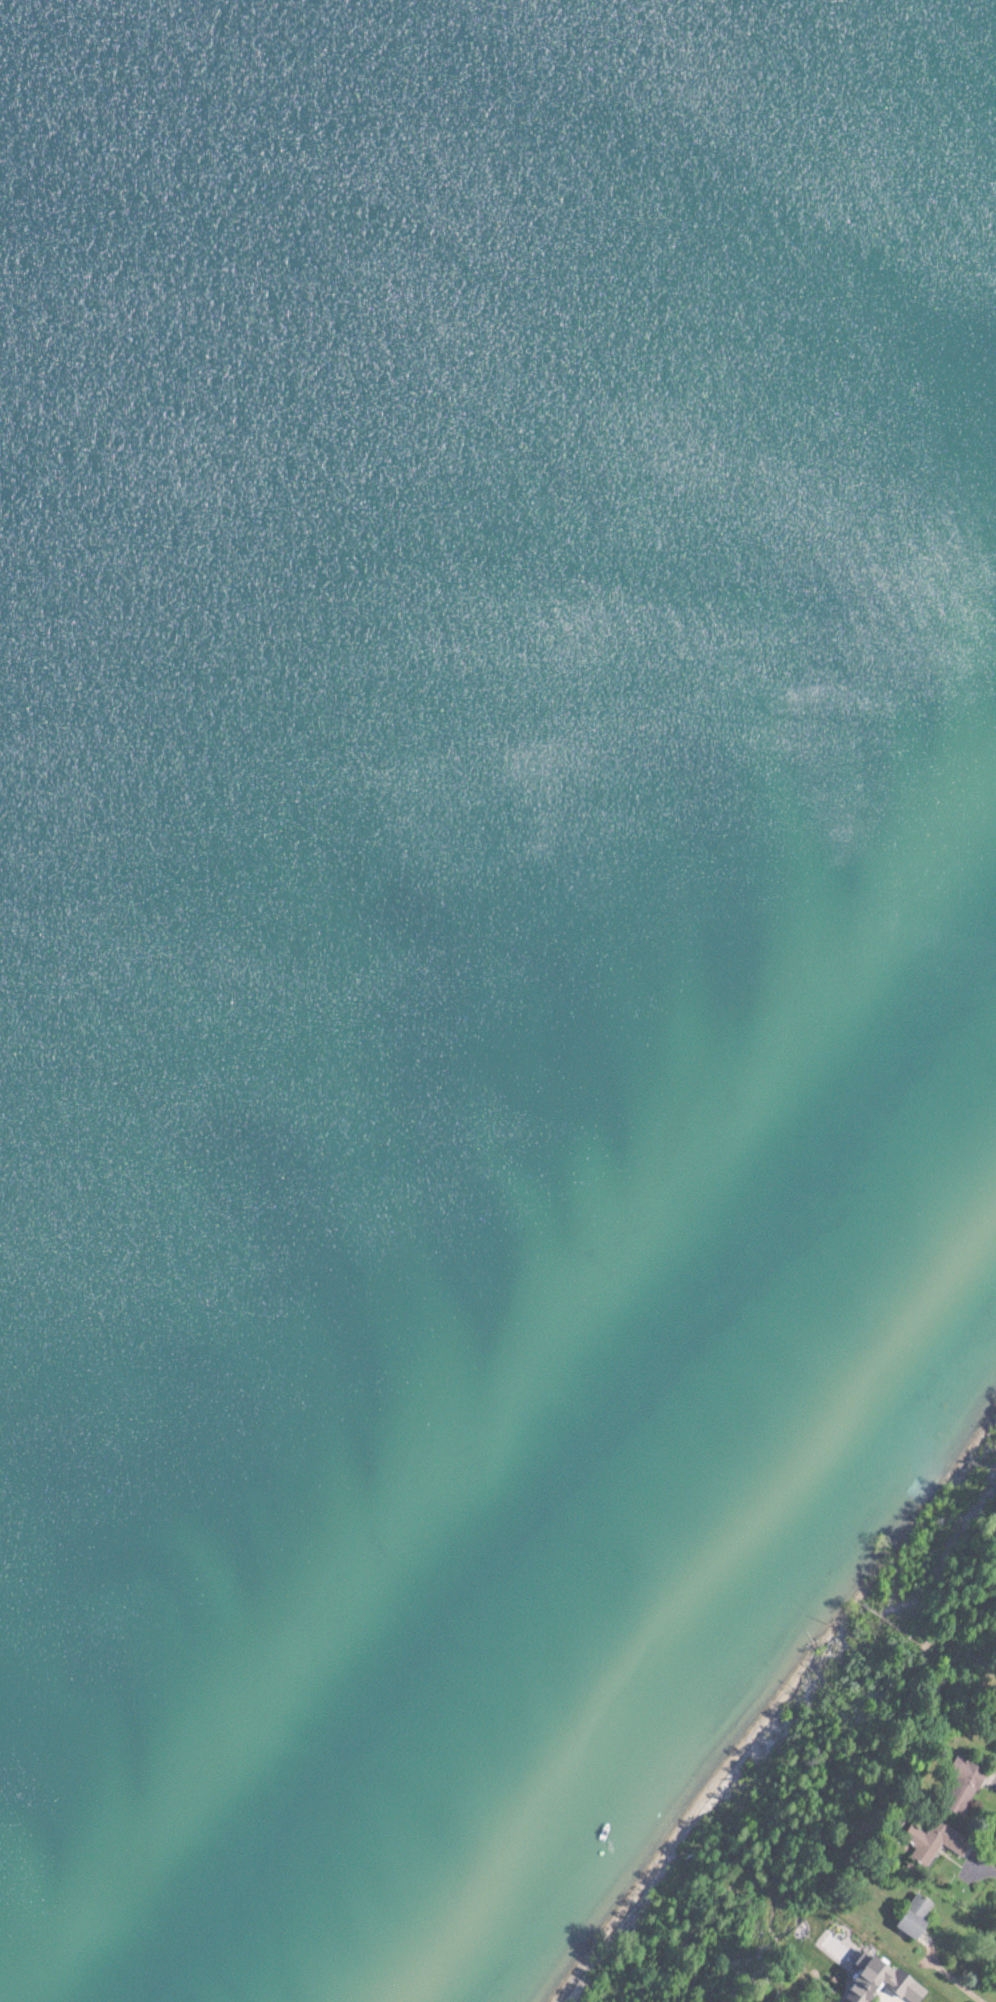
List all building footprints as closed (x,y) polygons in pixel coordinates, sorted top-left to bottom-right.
[(949,1779),(935,1806),(956,1818),(978,1774),(946,1757),(938,1773),(949,1779)] [(918,1835),(900,1824),(892,1839),(908,1848),(902,1858),(920,1868),(940,1833),(924,1824),(918,1835)] [(889,1930),(909,1939),(917,1920),(918,1921),(925,1903),(904,1894),(889,1930)] [(858,1954),(836,1990),(846,1995),(842,2001),(861,2001),(872,1984),(902,2001),(912,2001),(919,1991),(858,1954)]
